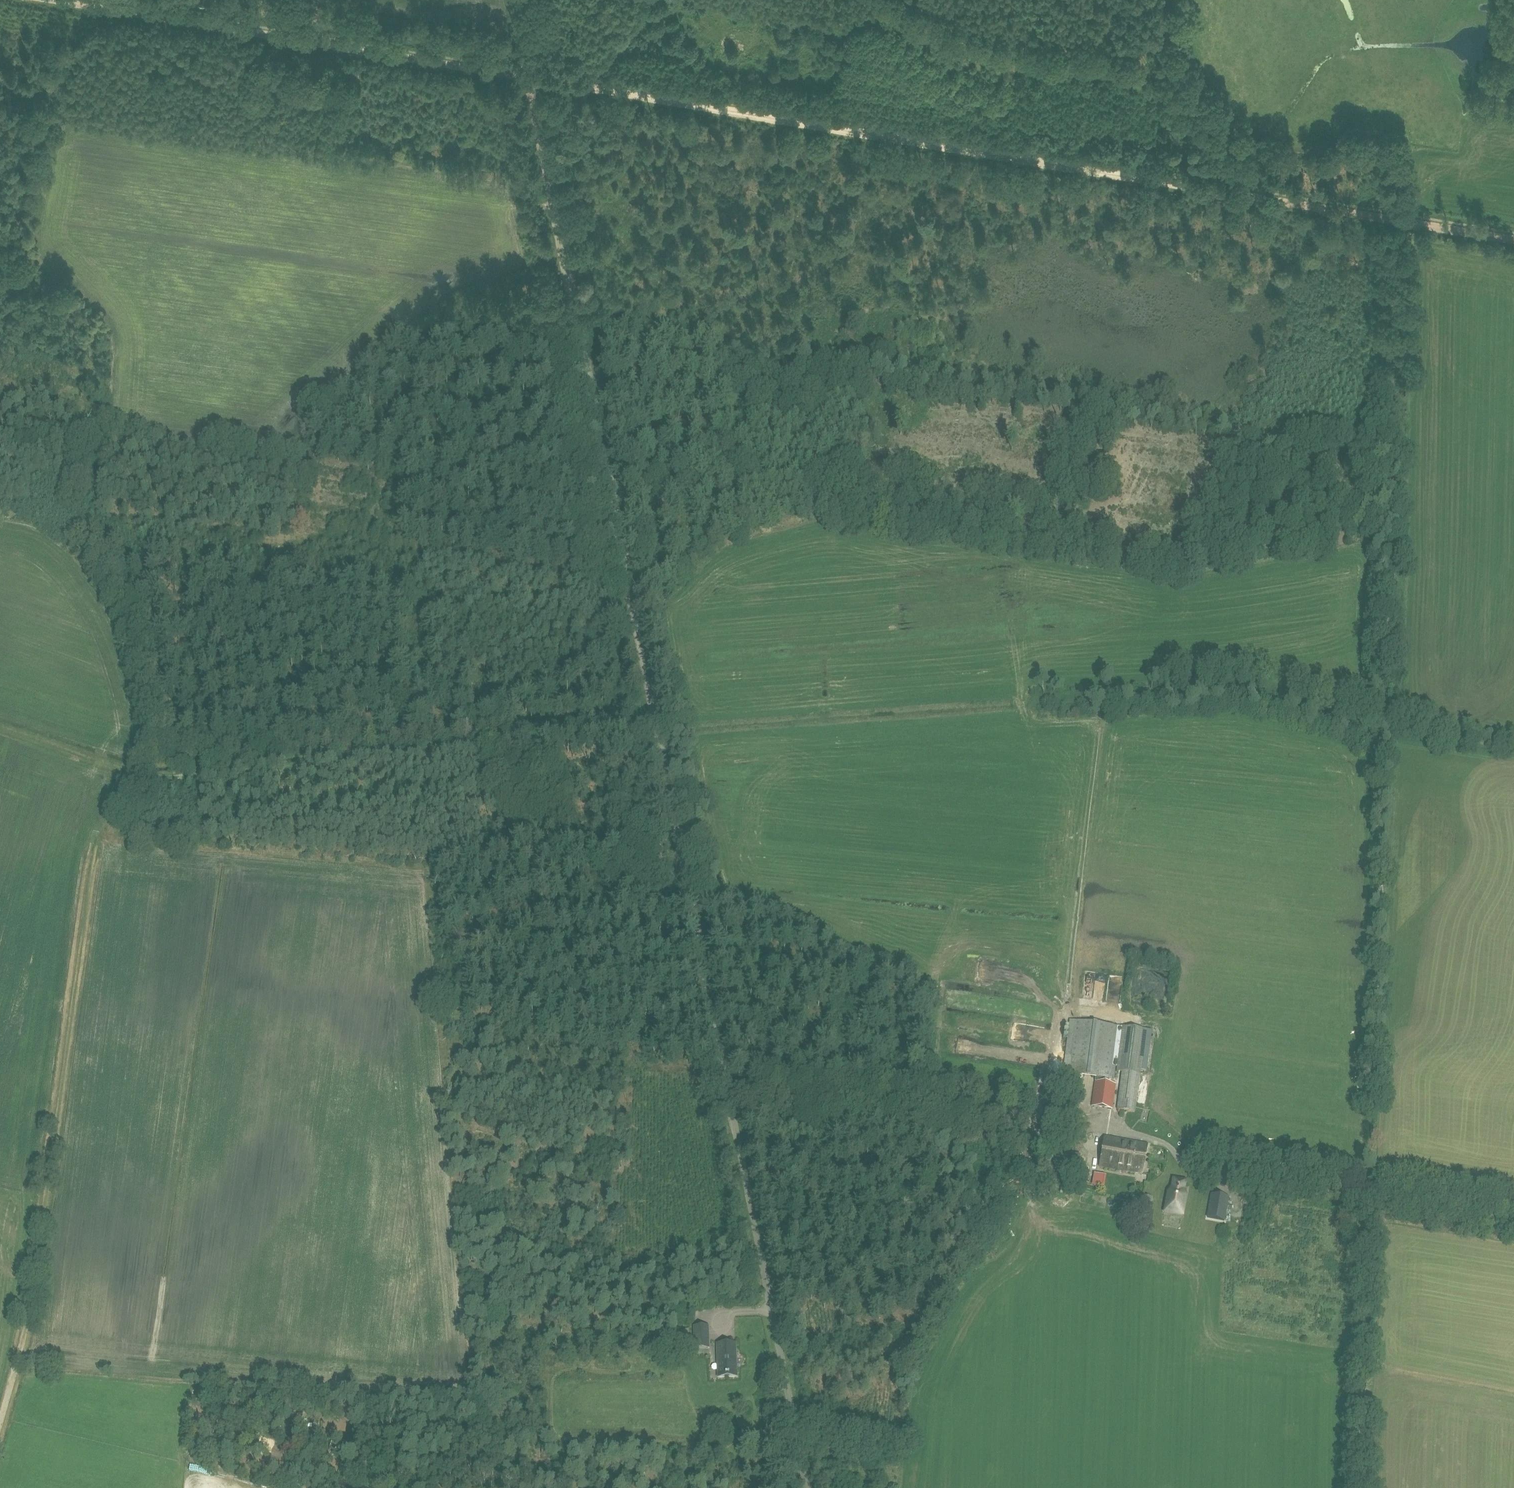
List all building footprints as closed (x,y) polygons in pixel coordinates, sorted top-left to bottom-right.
[(1113,1080),(1115,1067),(1117,1067),(1116,1071),(1122,1072),(1117,1109),(1134,1111),(1140,1069),(1146,1070),(1152,1030),(1070,1020),(1063,1073),(1095,1077),(1091,1106),(1112,1109),(1115,1084),(1108,1083),(1109,1079),(1113,1080)] [(1144,1159),(1147,1144),(1104,1137),(1101,1152),(1144,1159)] [(1142,1174),(1144,1159),(1101,1152),(1099,1167),(1142,1174)] [(1184,1201),(1186,1195),(1183,1189),(1185,1181),(1173,1179),(1172,1187),(1168,1192),(1167,1198),(1166,1198),(1163,1213),(1183,1216),(1185,1201),(1184,1201)] [(1150,1210),(1152,1197),(1142,1195),(1140,1208),(1150,1210)] [(1211,1195),(1207,1218),(1224,1221),(1228,1198),(1211,1195)] [(695,1341),(708,1340),(708,1327),(694,1328),(695,1341)] [(719,1376),(736,1375),(735,1345),(718,1345),(719,1376)] [(368,1487),(338,1478),(335,1487),(368,1487)]
